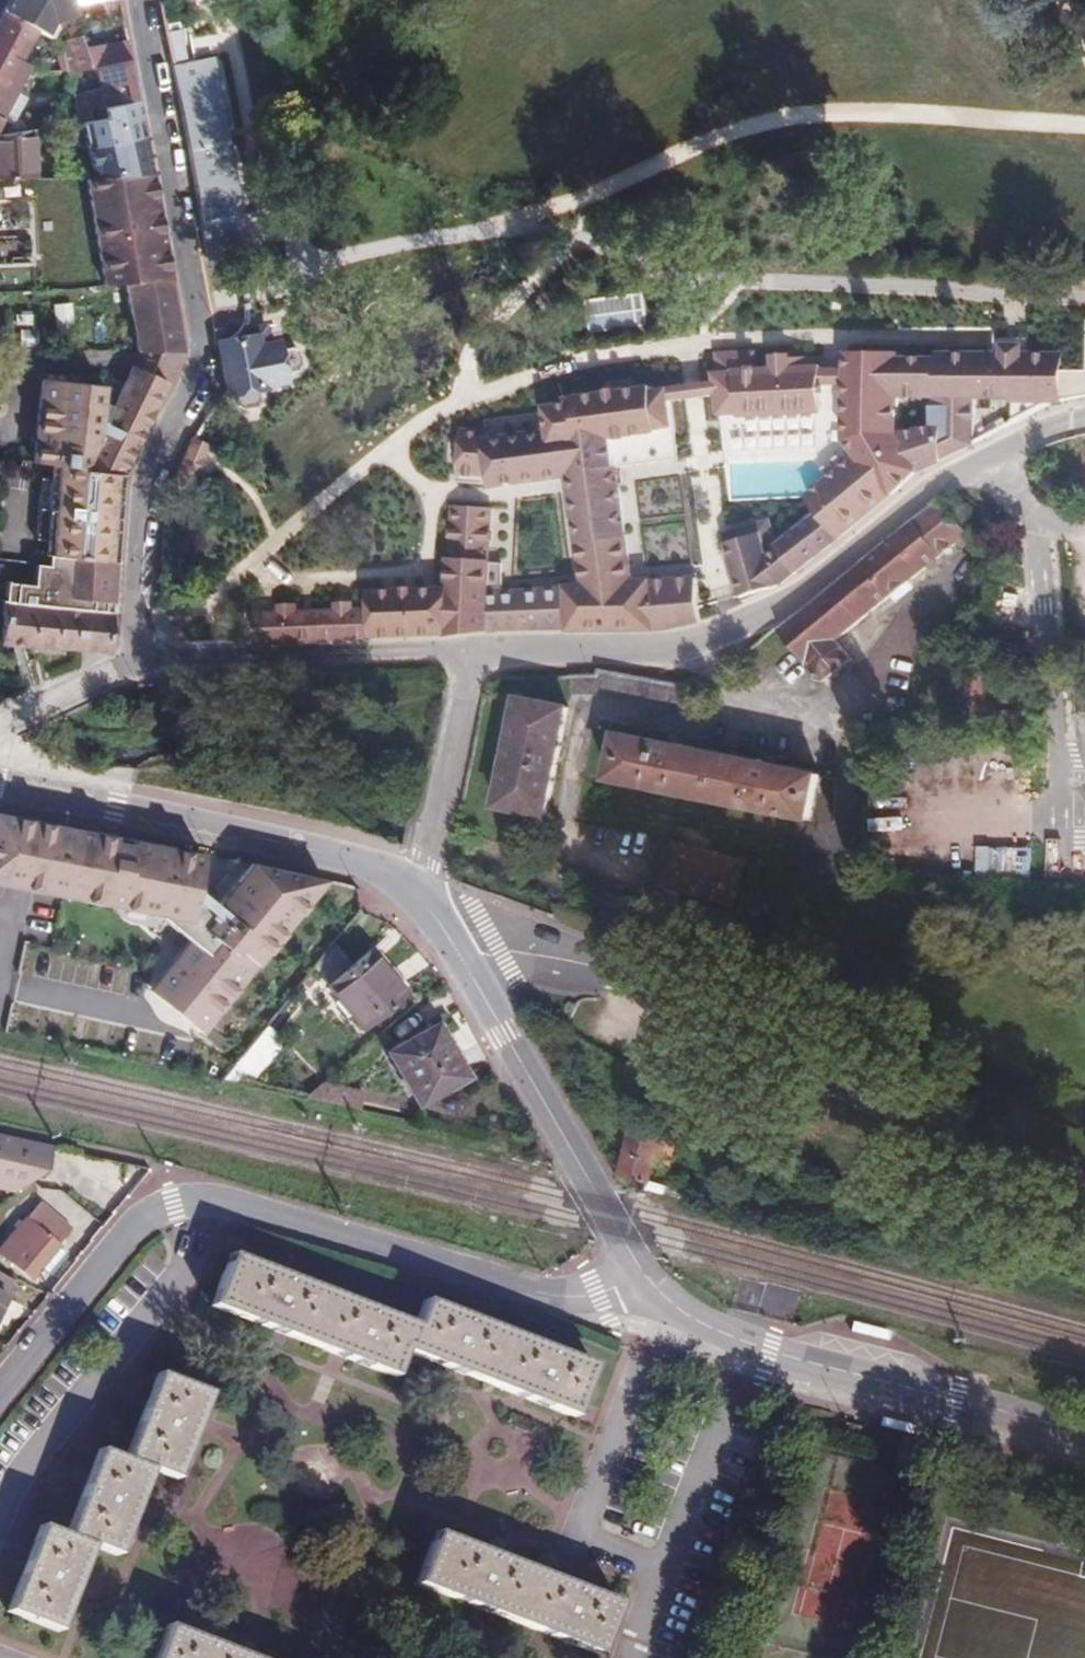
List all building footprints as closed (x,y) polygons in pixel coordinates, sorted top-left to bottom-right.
[(78,14),(74,0),(13,0),(6,12),(40,31),(52,39),(57,31),(57,22),(79,16),(78,14)] [(127,12),(124,0),(74,0),(78,14),(127,12)] [(40,31),(6,12),(0,23),(0,83),(19,94),(29,77),(33,69),(24,63),(40,31)] [(40,39),(31,51),(51,65),(60,53),(40,39)] [(96,70),(91,53),(86,39),(69,44),(79,75),(96,70)] [(131,65),(133,51),(123,52),(122,49),(91,53),(96,70),(131,65)] [(59,75),(71,74),(68,60),(57,61),(59,75)] [(140,103),(131,65),(96,70),(103,95),(76,100),(80,125),(110,121),(108,112),(140,103)] [(189,67),(177,70),(180,88),(193,85),(189,67)] [(19,94),(0,83),(0,127),(19,94)] [(193,85),(180,88),(200,199),(222,194),(210,132),(204,133),(193,85)] [(41,182),(37,131),(0,137),(0,184),(41,182)] [(175,284),(157,179),(97,181),(111,295),(133,293),(133,290),(175,284)] [(187,354),(175,284),(133,290),(133,293),(142,353),(187,354)] [(640,293),(584,302),(589,334),(645,325),(640,293)] [(73,303),(54,304),(55,334),(73,333),(73,303)] [(270,328),(255,331),(257,340),(272,338),(270,328)] [(255,331),(240,332),(225,342),(233,393),(233,397),(264,391),(264,386),(287,381),(282,350),(274,351),(272,338),(257,340),(255,331)] [(811,515),(768,545),(775,569),(786,567),(792,583),(901,483),(948,460),(943,436),(962,432),(966,452),(974,445),(974,400),(1060,404),(1061,354),(1019,353),(1021,342),(998,342),(995,352),(840,350),(837,368),(822,370),(823,387),(839,384),(840,443),(846,456),(804,503),(811,515)] [(788,370),(740,373),(739,376),(719,376),(720,415),(740,415),(739,419),(825,417),(823,387),(822,370),(817,370),(817,363),(787,364),(788,370)] [(129,478),(173,386),(139,370),(87,473),(125,477),(129,478)] [(581,400),(528,408),(531,430),(533,443),(586,436),(588,442),(605,440),(655,433),(655,430),(671,429),(666,389),(651,390),(649,387),(581,396),(581,400)] [(195,445),(178,483),(192,488),(217,430),(206,425),(195,445)] [(533,443),(531,430),(488,437),(489,430),(457,429),(455,474),(483,475),(489,488),(561,477),(578,592),(634,588),(618,467),(607,467),(605,440),(588,442),(586,436),(533,443)] [(948,460),(966,452),(962,432),(943,436),(948,460)] [(120,567),(125,477),(87,473),(56,470),(55,485),(55,499),(43,498),(40,540),(52,541),(51,564),(120,567)] [(55,499),(55,485),(43,485),(43,498),(55,499)] [(912,527),(939,564),(970,539),(1009,570),(1012,563),(973,534),(948,498),(912,527)] [(673,634),(703,625),(701,599),(653,602),(653,586),(634,588),(578,592),(523,596),(523,605),(492,608),(492,569),(493,516),(458,515),(456,569),(453,569),(453,573),(453,586),(453,596),(375,598),(375,618),(357,618),(342,619),(300,620),(284,620),(261,621),(261,633),(262,647),(450,642),(485,637),(673,634)] [(939,564),(912,527),(778,634),(790,647),(797,640),(834,683),(862,660),(848,640),(939,564)] [(771,570),(775,569),(768,545),(763,530),(725,542),(728,550),(760,538),(771,570)] [(782,588),(792,583),(786,567),(775,569),(771,570),(760,538),(728,550),(744,605),(782,588)] [(523,605),(523,596),(505,598),(504,570),(492,569),(492,608),(523,605)] [(653,602),(701,599),(699,582),(653,586),(653,602)] [(284,609),(284,620),(300,620),(300,609),(284,609)] [(342,619),(357,618),(357,609),(342,609),(342,619)] [(10,654),(86,657),(115,657),(118,615),(11,612),(10,654)] [(555,815),(571,707),(522,700),(505,809),(555,815)] [(814,825),(823,778),(622,734),(614,781),(814,825)] [(0,817),(0,886),(160,918),(191,945),(152,996),(205,1039),(328,884),(254,869),(217,910),(198,893),(205,858),(135,844),(135,849),(118,845),(118,841),(0,817)] [(742,900),(750,860),(683,841),(671,880),(742,900)] [(331,986),(336,991),(367,1028),(410,992),(372,949),(367,953),(331,986)] [(467,1077),(432,1026),(386,1057),(420,1108),(467,1077)] [(256,1028),(240,1071),(262,1079),(278,1036),(256,1028)] [(677,1165),(684,1132),(644,1122),(628,1182),(653,1190),(660,1163),(677,1165)] [(0,1138),(0,1186),(11,1189),(29,1178),(23,1170),(37,1160),(33,1154),(35,1146),(0,1138)] [(42,1169),(37,1160),(23,1170),(29,1178),(42,1169)] [(43,1271),(59,1251),(76,1232),(42,1205),(1,1255),(34,1281),(43,1271)] [(74,1262),(59,1251),(43,1271),(58,1281),(74,1262)] [(576,1419),(594,1367),(427,1303),(418,1326),(235,1256),(217,1307),(396,1378),(406,1353),(576,1419)] [(0,1274),(0,1294),(11,1299),(18,1283),(0,1274)] [(11,1299),(0,1294),(0,1324),(11,1299)] [(213,1395),(161,1377),(127,1462),(105,1454),(70,1539),(48,1530),(15,1615),(68,1632),(100,1549),(123,1558),(157,1473),(181,1481),(213,1395)] [(625,1608),(440,1536),(421,1587),(605,1657),(625,1608)] [(171,1631),(161,1657),(244,1657),(171,1631)]
